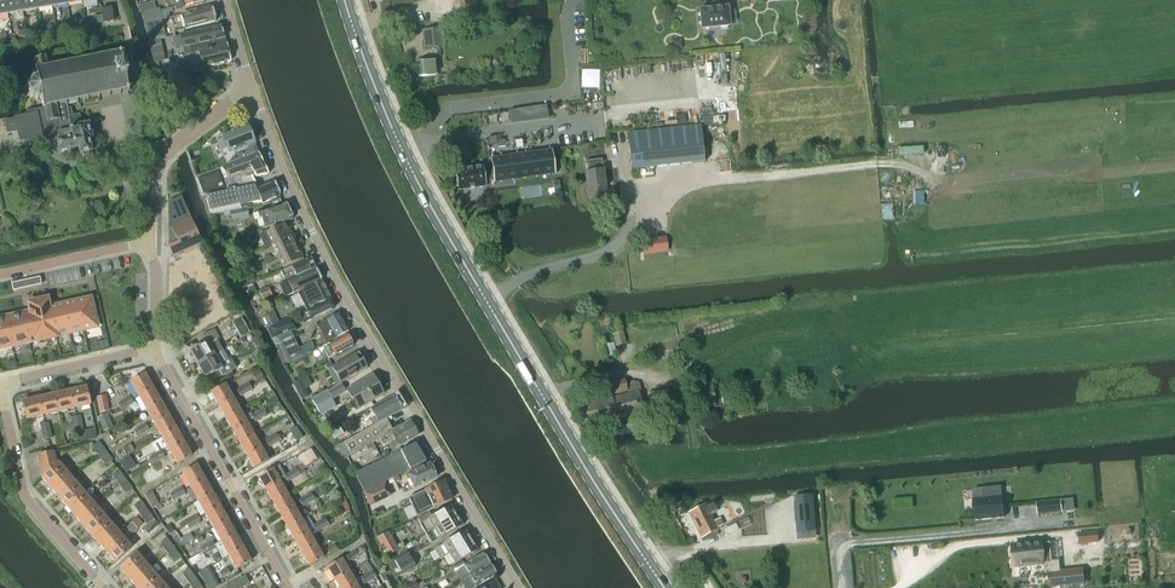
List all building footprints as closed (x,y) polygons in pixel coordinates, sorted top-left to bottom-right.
[(8,14),(6,0),(0,0),(0,15),(8,14)] [(23,12),(21,0),(6,0),(8,14),(23,12)] [(38,9),(36,0),(21,0),(23,12),(38,9)] [(53,7),(52,0),(36,0),(38,9),(53,7)] [(181,5),(175,6),(176,11),(203,2),(203,0),(179,0),(181,5)] [(212,6),(180,14),(185,29),(215,21),(212,6)] [(728,7),(699,10),(701,29),(730,26),(729,22),(735,22),(734,11),(728,11),(728,7)] [(103,23),(113,22),(111,8),(106,8),(101,9),(103,23)] [(161,19),(170,18),(169,12),(173,12),(172,8),(160,10),(160,8),(141,12),(144,23),(144,24),(161,19)] [(144,24),(148,40),(149,42),(156,40),(160,40),(166,38),(161,19),(144,24)] [(183,48),(189,46),(191,53),(200,51),(227,44),(226,42),(221,25),(180,35),(183,48)] [(443,28),(422,30),(424,49),(445,47),(443,28)] [(156,40),(149,42),(150,49),(162,46),(160,40),(156,40)] [(200,51),(191,53),(189,54),(193,72),(202,70),(202,68),(231,60),(227,44),(200,51)] [(44,106),(77,100),(87,98),(87,101),(88,100),(88,98),(97,96),(98,99),(99,98),(99,96),(108,94),(109,96),(110,96),(110,94),(119,92),(120,94),(121,94),(121,92),(128,90),(128,92),(129,92),(129,90),(131,90),(131,88),(129,89),(127,81),(129,81),(128,80),(127,80),(127,77),(128,77),(127,75),(129,75),(129,74),(127,74),(126,67),(127,66),(127,65),(125,65),(125,63),(124,63),(124,61),(124,60),(124,59),(123,59),(122,52),(124,52),(123,51),(122,51),(122,49),(120,50),(120,52),(113,53),(112,51),(111,51),(111,53),(102,55),(101,53),(99,53),(100,56),(91,57),(90,55),(89,55),(89,58),(80,60),(79,57),(78,58),(78,60),(69,62),(69,59),(67,59),(67,60),(57,62),(58,65),(49,67),(48,64),(47,65),(46,57),(35,59),(37,68),(36,68),(36,70),(35,70),(35,71),(37,71),(38,78),(35,78),(34,77),(33,77),(33,80),(29,85),(26,85),(27,87),(28,87),(30,95),(29,95),(29,97),(31,96),(37,99),(37,102),(38,102),(39,100),(43,100),(44,106)] [(163,53),(153,55),(152,55),(153,62),(155,61),(165,59),(163,53)] [(435,61),(416,63),(417,77),(437,75),(435,61)] [(162,84),(163,84),(174,81),(182,79),(181,74),(173,76),(172,72),(159,76),(162,84)] [(16,132),(17,140),(18,143),(58,135),(59,140),(57,140),(59,152),(68,150),(71,150),(79,148),(80,153),(81,153),(84,156),(89,155),(90,152),(91,151),(89,139),(92,138),(90,123),(82,125),(80,114),(72,116),(71,108),(68,109),(67,104),(68,104),(76,102),(76,103),(78,102),(77,100),(44,106),(43,107),(43,108),(24,113),(24,116),(5,121),(7,134),(16,132)] [(548,121),(546,105),(522,108),(524,124),(548,121)] [(712,114),(699,114),(701,126),(713,124),(712,114)] [(676,116),(677,126),(687,125),(686,115),(676,116)] [(227,147),(220,150),(226,165),(255,154),(251,144),(253,144),(254,143),(247,125),(246,126),(246,127),(232,132),(232,131),(222,135),(222,136),(227,147)] [(701,126),(628,133),(632,170),(705,162),(701,126)] [(486,187),(486,182),(494,181),(494,183),(555,174),(552,150),(491,159),(492,171),(484,172),(483,167),(455,171),(458,191),(486,187)] [(195,177),(200,190),(201,190),(203,195),(205,195),(211,214),(211,216),(224,213),(230,212),(241,209),(241,207),(249,204),(248,197),(251,195),(250,193),(258,190),(252,177),(266,174),(262,163),(258,153),(245,158),(217,171),(195,177)] [(603,170),(602,159),(586,161),(587,172),(585,172),(589,199),(607,196),(603,170)] [(248,197),(249,204),(259,200),(261,204),(270,200),(279,196),(273,182),(258,190),(250,193),(251,195),(248,197)] [(168,202),(170,242),(171,242),(171,246),(168,247),(172,257),(201,244),(202,244),(191,220),(181,197),(168,202)] [(261,227),(261,229),(292,220),(285,204),(256,212),(258,219),(261,218),(263,226),(261,227)] [(247,208),(230,212),(231,215),(232,221),(249,218),(247,208)] [(286,223),(266,232),(272,245),(292,235),(288,228),(290,227),(288,222),(286,224),(286,223)] [(277,256),(297,247),(294,240),(296,239),(294,234),(292,235),(272,245),(277,256)] [(667,238),(642,240),(643,255),(661,253),(668,253),(667,238)] [(297,247),(277,256),(284,268),(303,259),(299,251),(302,250),(299,246),(297,247)] [(295,276),(303,273),(314,268),(310,258),(280,272),(283,277),(291,274),(291,273),(293,272),(295,276)] [(241,259),(236,261),(238,267),(241,273),(246,271),(241,259)] [(282,285),(279,286),(285,298),(287,297),(301,290),(320,282),(315,270),(282,285)] [(253,281),(249,272),(242,275),(246,284),(253,281)] [(40,277),(11,284),(13,291),(41,284),(40,277)] [(297,294),(290,297),(298,313),(305,309),(306,311),(330,300),(320,282),(301,290),(302,291),(297,294)] [(254,287),(248,289),(251,296),(257,293),(254,287)] [(263,291),(259,292),(263,300),(272,296),(268,288),(263,291)] [(36,341),(36,342),(56,338),(56,336),(97,327),(97,326),(96,318),(95,318),(91,298),(50,307),(48,299),(28,303),(30,312),(0,319),(0,349),(36,341)] [(328,303),(327,301),(330,300),(306,311),(306,312),(301,314),(305,323),(332,310),(331,308),(332,306),(330,303),(328,303)] [(275,313),(262,319),(267,328),(279,322),(275,313)] [(330,342),(348,332),(338,314),(320,324),(330,342)] [(276,340),(292,332),(291,332),(296,330),(290,318),(270,327),(276,340)] [(249,332),(241,319),(233,323),(241,337),(249,332)] [(204,344),(190,352),(197,365),(214,356),(223,351),(217,341),(219,340),(214,330),(200,338),(204,344)] [(287,363),(293,361),(307,354),(306,354),(315,350),(311,343),(299,349),(292,332),(276,340),(287,363)] [(613,335),(617,347),(626,345),(623,332),(613,335)] [(347,336),(322,349),(328,360),(353,347),(347,336)] [(604,346),(608,357),(617,355),(614,343),(604,346)] [(214,356),(197,365),(205,379),(219,371),(222,376),(236,369),(231,359),(228,361),(223,351),(214,356)] [(358,353),(333,368),(327,371),(336,386),(342,383),(367,368),(358,353)] [(259,370),(253,374),(257,382),(264,378),(259,370)] [(138,396),(153,388),(145,375),(131,383),(138,396)] [(373,375),(347,390),(358,410),(384,394),(373,375)] [(635,430),(633,419),(618,422),(617,419),(643,413),(638,392),(641,391),(639,383),(636,383),(633,382),(625,383),(624,379),(598,385),(601,397),(626,391),(627,394),(581,404),(586,426),(613,420),(614,424),(610,424),(613,435),(635,430)] [(301,381),(294,385),(298,394),(306,390),(301,381)] [(237,390),(239,394),(251,387),(249,383),(237,390)] [(713,384),(693,386),(696,409),(715,407),(713,384)] [(217,406),(232,398),(225,385),(210,393),(217,406)] [(340,385),(327,393),(326,392),(312,400),(322,416),(336,408),(332,401),(345,393),(340,385)] [(69,391),(74,409),(89,406),(85,387),(69,391)] [(251,387),(239,394),(241,397),(253,390),(251,387)] [(146,410),(160,402),(153,388),(138,396),(146,410)] [(58,413),(74,409),(69,391),(54,395),(58,413)] [(42,417),(58,413),(54,395),(38,398),(42,417)] [(108,411),(105,396),(97,398),(100,413),(108,411)] [(118,403),(120,406),(132,400),(130,396),(118,403)] [(274,396),(267,400),(272,407),(278,403),(274,396)] [(377,424),(384,420),(387,419),(402,410),(394,396),(369,410),(374,419),(370,421),(373,427),(377,424)] [(26,420),(42,417),(38,398),(22,402),(26,420)] [(225,419),(239,410),(232,398),(217,406),(225,419)] [(132,400),(120,406),(122,410),(134,403),(132,400)] [(154,424),(168,416),(160,402),(146,410),(154,424)] [(225,419),(232,431),(246,423),(253,419),(266,412),(263,408),(251,415),(250,413),(243,417),(239,410),(225,419)] [(266,412),(253,419),(255,423),(267,416),(266,412)] [(76,416),(79,432),(82,441),(88,440),(85,430),(84,431),(81,421),(80,415),(76,416)] [(75,433),(79,432),(76,416),(71,417),(75,433)] [(162,438),(176,430),(168,416),(154,424),(162,438)] [(372,427),(343,443),(346,448),(351,456),(363,449),(369,445),(372,443),(375,449),(381,445),(382,446),(384,445),(388,443),(394,440),(398,447),(411,439),(417,436),(409,422),(409,421),(393,430),(387,419),(384,420),(377,424),(373,427),(372,427)] [(133,430),(135,434),(147,427),(146,423),(133,430)] [(239,444),(253,436),(246,423),(232,431),(239,444)] [(147,427),(135,434),(137,437),(149,430),(147,427)] [(290,431),(296,441),(303,437),(296,427),(290,431)] [(330,433),(334,439),(343,434),(340,427),(330,433)] [(94,428),(85,430),(88,440),(97,437),(94,428)] [(169,451),(184,443),(176,430),(162,438),(169,451)] [(265,441),(267,444),(280,437),(278,434),(265,441)] [(267,444),(268,447),(281,440),(285,438),(284,435),(280,437),(267,444)] [(246,457),(261,449),(253,436),(239,444),(246,457)] [(394,440),(388,443),(392,451),(398,448),(398,447),(394,440)] [(99,456),(106,451),(99,442),(92,447),(99,456)] [(184,443),(169,451),(177,465),(191,457),(184,443)] [(343,443),(334,448),(346,458),(351,456),(346,448),(343,443)] [(131,548),(60,466),(65,461),(65,460),(66,459),(67,461),(91,451),(87,444),(76,450),(75,448),(64,453),(65,456),(61,458),(61,456),(64,456),(63,451),(53,453),(53,452),(38,455),(42,476),(40,478),(114,563),(131,548)] [(131,452),(134,450),(130,444),(128,445),(122,448),(123,450),(126,455),(131,452)] [(372,465),(354,473),(364,492),(385,482),(393,478),(398,476),(426,462),(415,444),(372,466),(372,465)] [(261,449),(246,457),(254,469),(268,461),(261,449)] [(298,456),(305,467),(317,460),(310,449),(298,456)] [(123,450),(116,454),(119,460),(126,456),(126,455),(123,450)] [(149,458),(151,461),(163,454),(161,450),(149,458)] [(106,451),(99,456),(105,466),(112,460),(106,451)] [(163,454),(151,461),(153,465),(165,457),(163,454)] [(136,466),(129,455),(120,462),(126,472),(136,466)] [(406,475),(414,489),(436,478),(429,463),(406,475)] [(319,471),(321,474),(328,471),(324,464),(320,466),(319,471)] [(190,487),(204,479),(196,465),(182,473),(190,487)] [(258,478),(266,490),(280,482),(286,479),(286,478),(299,472),(297,469),(285,476),(279,466),(258,478)] [(119,485),(126,480),(119,470),(112,476),(119,485)] [(286,478),(286,479),(288,482),(300,475),(299,472),(286,478)] [(197,501),(212,493),(204,479),(190,487),(197,501)] [(126,480),(119,485),(125,494),(133,489),(126,480)] [(287,495),(280,482),(266,490),(273,503),(287,495)] [(392,496),(385,482),(363,493),(370,507),(392,496)] [(417,517),(421,515),(452,500),(443,482),(408,498),(417,517)] [(983,498),(973,499),(975,520),(1004,518),(1001,486),(982,488),(983,498)] [(169,494),(171,498),(184,491),(182,487),(169,494)] [(159,505),(152,491),(145,494),(152,508),(159,505)] [(184,491),(171,498),(173,501),(186,494),(184,491)] [(205,515),(219,507),(212,493),(197,501),(205,515)] [(299,500),(301,504),(313,497),(311,493),(299,500)] [(813,494),(794,496),(797,532),(816,530),(813,494)] [(280,516),(294,507),(287,495),(273,503),(280,516)] [(313,497),(301,504),(303,507),(315,500),(313,497)] [(1061,500),(1038,503),(1039,515),(1062,513),(1061,500)] [(140,515),(147,510),(141,501),(134,506),(140,515)] [(705,505),(688,514),(695,526),(711,518),(709,515),(716,511),(712,504),(706,507),(705,505)] [(213,528),(227,520),(219,507),(205,515),(213,528)] [(287,528),(301,520),(294,507),(280,516),(287,528)] [(425,535),(434,530),(456,517),(451,507),(432,517),(430,513),(418,519),(420,525),(425,535)] [(147,510),(140,515),(147,525),(144,527),(147,533),(158,525),(147,510)] [(185,521),(187,525),(199,518),(197,514),(185,521)] [(434,530),(425,535),(431,545),(440,540),(462,527),(456,517),(434,530)] [(138,518),(132,523),(137,528),(143,523),(138,518)] [(199,518),(187,525),(189,528),(201,521),(199,518)] [(711,518),(695,526),(701,538),(717,530),(716,528),(723,525),(720,519),(713,522),(711,518)] [(314,525),(315,529),(327,522),(326,519),(314,525)] [(221,542),(235,534),(227,520),(213,528),(221,542)] [(294,541),(309,533),(301,520),(287,528),(294,541)] [(327,522),(315,529),(317,532),(329,525),(327,522)] [(132,523),(124,530),(129,536),(137,528),(132,523)] [(735,524),(726,528),(730,535),(739,530),(735,524)] [(170,525),(165,528),(170,534),(174,531),(170,525)] [(174,531),(170,534),(179,547),(183,545),(181,539),(175,531),(174,531)] [(443,545),(434,550),(440,559),(448,555),(471,541),(465,531),(443,545)] [(382,548),(393,541),(388,532),(377,538),(382,548)] [(302,554),(316,546),(309,533),(294,541),(302,554)] [(1079,534),(1080,545),(1099,543),(1098,533),(1079,534)] [(191,534),(181,539),(183,545),(185,544),(194,539),(191,534)] [(229,556),(243,548),(235,534),(221,542),(229,556)] [(170,541),(167,538),(160,543),(162,546),(170,541)] [(170,541),(162,546),(174,562),(181,557),(170,541)] [(471,541),(448,555),(454,564),(477,551),(471,541)] [(213,542),(200,548),(202,552),(215,545),(213,542)] [(1050,542),(1013,546),(1015,566),(1043,564),(1044,575),(1048,574),(1049,587),(1078,585),(1077,570),(1060,572),(1059,562),(1052,562),(1050,542)] [(215,545),(202,552),(204,555),(217,549),(215,545)] [(335,545),(327,549),(330,554),(338,550),(335,545)] [(309,566),(323,558),(316,546),(302,554),(309,566)] [(363,547),(355,551),(358,556),(365,552),(363,547)] [(243,548),(229,556),(236,570),(250,562),(243,548)] [(342,558),(327,567),(334,581),(349,572),(344,564),(358,556),(355,551),(347,555),(347,556),(343,558),(342,558)] [(398,568),(412,560),(407,552),(394,560),(398,568)] [(461,581),(490,564),(484,553),(455,570),(461,581)] [(136,587),(166,587),(136,554),(119,568),(136,587)] [(394,560),(387,564),(392,572),(398,568),(394,560)] [(412,560),(398,568),(402,575),(416,567),(412,560)] [(186,563),(179,568),(183,573),(189,569),(186,563)] [(362,581),(375,573),(369,564),(362,568),(366,574),(360,577),(362,581)] [(461,581),(465,587),(474,587),(496,575),(490,564),(461,581)] [(199,573),(208,587),(215,587),(217,587),(206,568),(199,573)] [(227,568),(219,572),(222,578),(230,573),(227,568)] [(189,583),(196,578),(189,569),(183,573),(182,574),(189,583)] [(356,585),(349,572),(334,581),(339,587),(350,587),(356,585)] [(375,573),(362,581),(364,585),(377,577),(375,573)] [(239,587),(242,587),(250,584),(249,583),(246,576),(245,575),(235,581),(239,587)] [(189,583),(192,587),(201,587),(203,587),(196,578),(189,583)]
